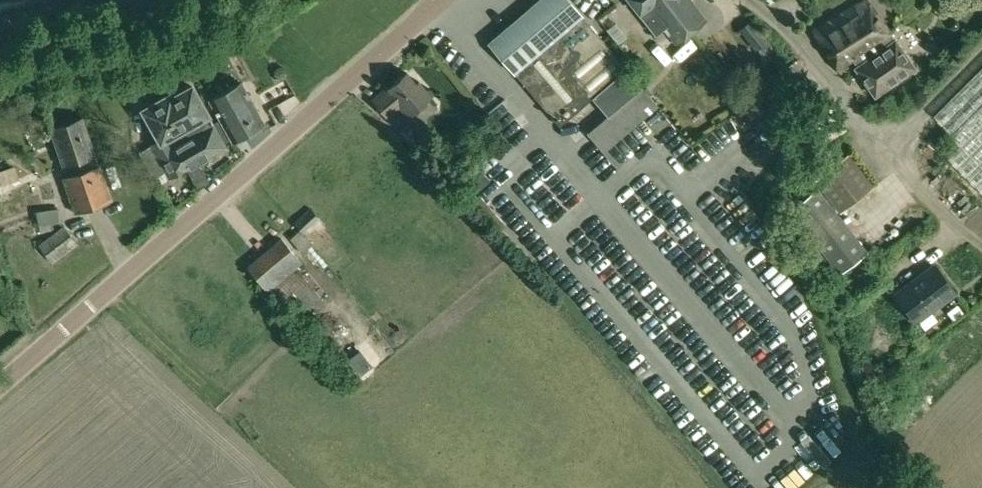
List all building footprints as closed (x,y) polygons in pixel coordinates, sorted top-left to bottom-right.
[(490,43),(560,126),(627,69),(570,0),(540,0),(490,43)] [(656,34),(664,28),(677,44),(692,32),(678,14),(667,0),(629,0),(656,34)] [(678,14),(692,32),(707,20),(691,0),(667,0),(678,14)] [(813,30),(840,72),(855,62),(858,66),(895,40),(867,0),(859,0),(813,30)] [(612,16),(603,23),(613,37),(623,30),(612,16)] [(751,18),(739,29),(755,49),(760,47),(773,44),(751,18)] [(858,66),(855,68),(875,96),(915,68),(895,40),(858,66)] [(275,69),(274,74),(277,78),(281,79),(286,77),(287,71),(285,67),(280,66),(275,69)] [(936,117),(960,145),(948,158),(981,193),(981,69),(936,117)] [(389,90),(374,102),(387,117),(399,106),(408,117),(432,97),(418,81),(416,83),(407,72),(388,88),(389,90)] [(240,82),(209,98),(220,118),(220,117),(232,139),(234,142),(264,124),(240,82)] [(151,145),(139,151),(154,178),(166,172),(169,178),(186,168),(198,162),(203,159),(226,146),(224,143),(232,139),(220,117),(220,118),(212,122),(209,114),(192,86),(172,97),(170,94),(143,109),(154,128),(150,130),(156,142),(151,145)] [(642,87),(587,133),(604,154),(658,106),(642,87)] [(83,116),(51,127),(64,165),(67,164),(71,174),(63,177),(75,213),(113,199),(101,165),(100,165),(96,154),(83,116)] [(409,124),(399,132),(412,148),(422,140),(420,137),(411,127),(409,124)] [(847,153),(815,178),(840,211),(873,185),(847,153)] [(203,159),(198,162),(202,170),(207,168),(203,159)] [(15,198),(13,163),(0,163),(0,199),(15,198)] [(191,186),(197,195),(217,182),(211,173),(191,186)] [(816,187),(790,208),(840,272),(867,251),(816,187)] [(47,209),(37,210),(41,231),(55,229),(53,222),(61,220),(58,196),(45,198),(47,209)] [(310,208),(294,222),(304,232),(320,218),(310,208)] [(35,214),(1,226),(5,237),(39,225),(35,214)] [(64,224),(39,243),(53,262),(79,243),(64,224)] [(301,229),(290,238),(303,254),(314,245),(301,229)] [(281,237),(247,267),(282,306),(296,294),(308,308),(321,297),(301,274),(307,269),(303,264),(304,263),(281,237)] [(935,265),(897,294),(917,321),(955,292),(935,265)] [(781,273),(771,280),(781,294),(791,286),(781,273)] [(420,313),(430,304),(421,294),(411,303),(420,313)]
